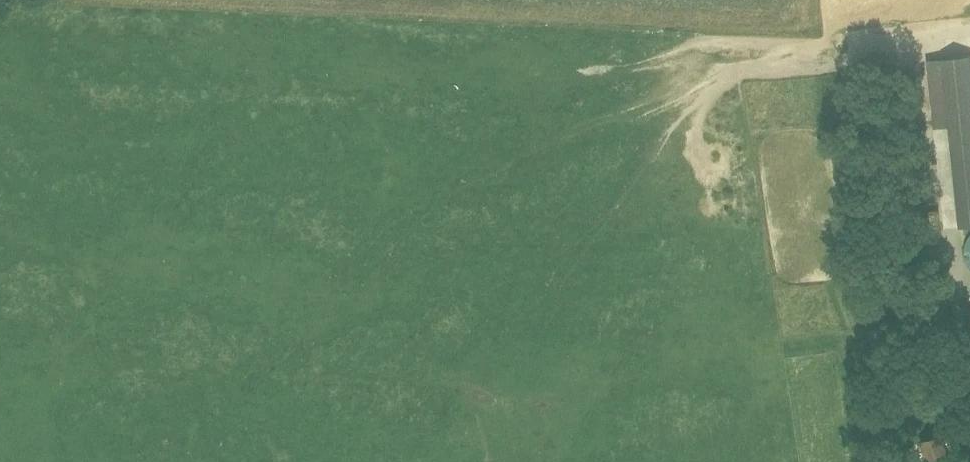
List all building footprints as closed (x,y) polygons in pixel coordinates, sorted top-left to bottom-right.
[(945,57),(962,225),(969,224),(969,54),(945,57)] [(940,433),(920,440),(927,461),(950,461),(940,433)]
